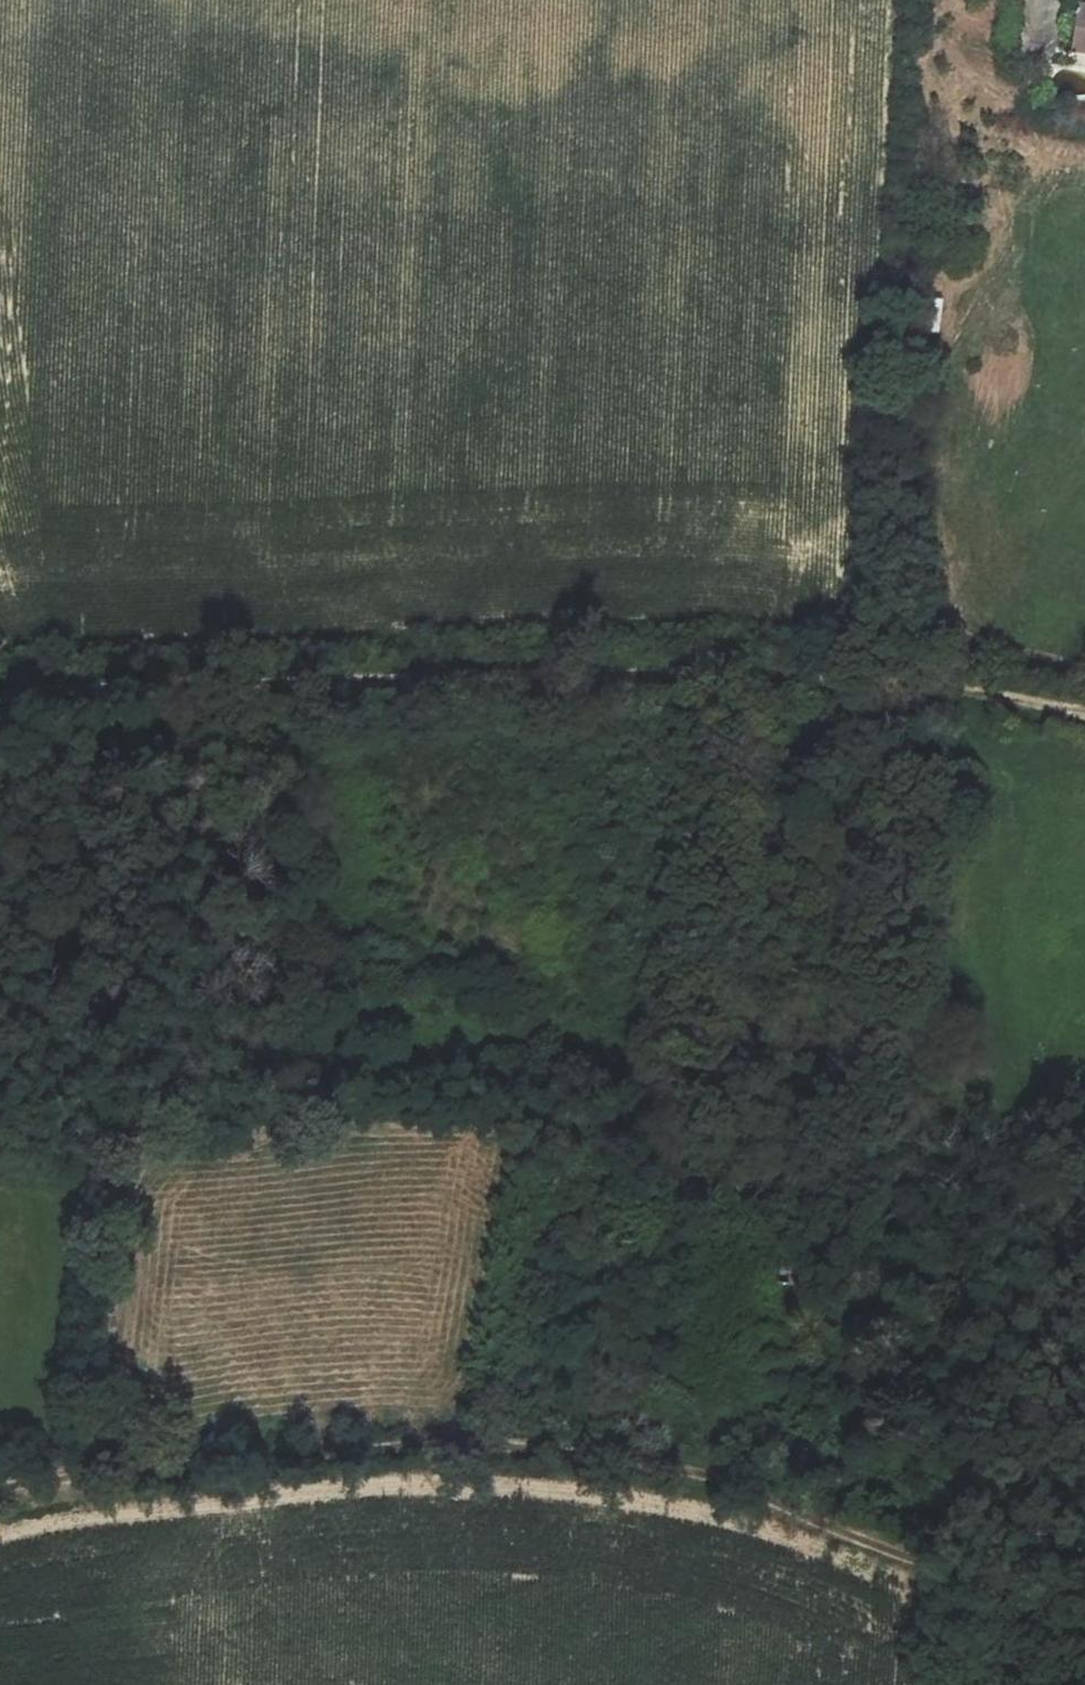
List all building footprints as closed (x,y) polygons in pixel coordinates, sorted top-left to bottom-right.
[(1078,7),(1072,50),(1084,52),(1084,8),(1078,7)]
